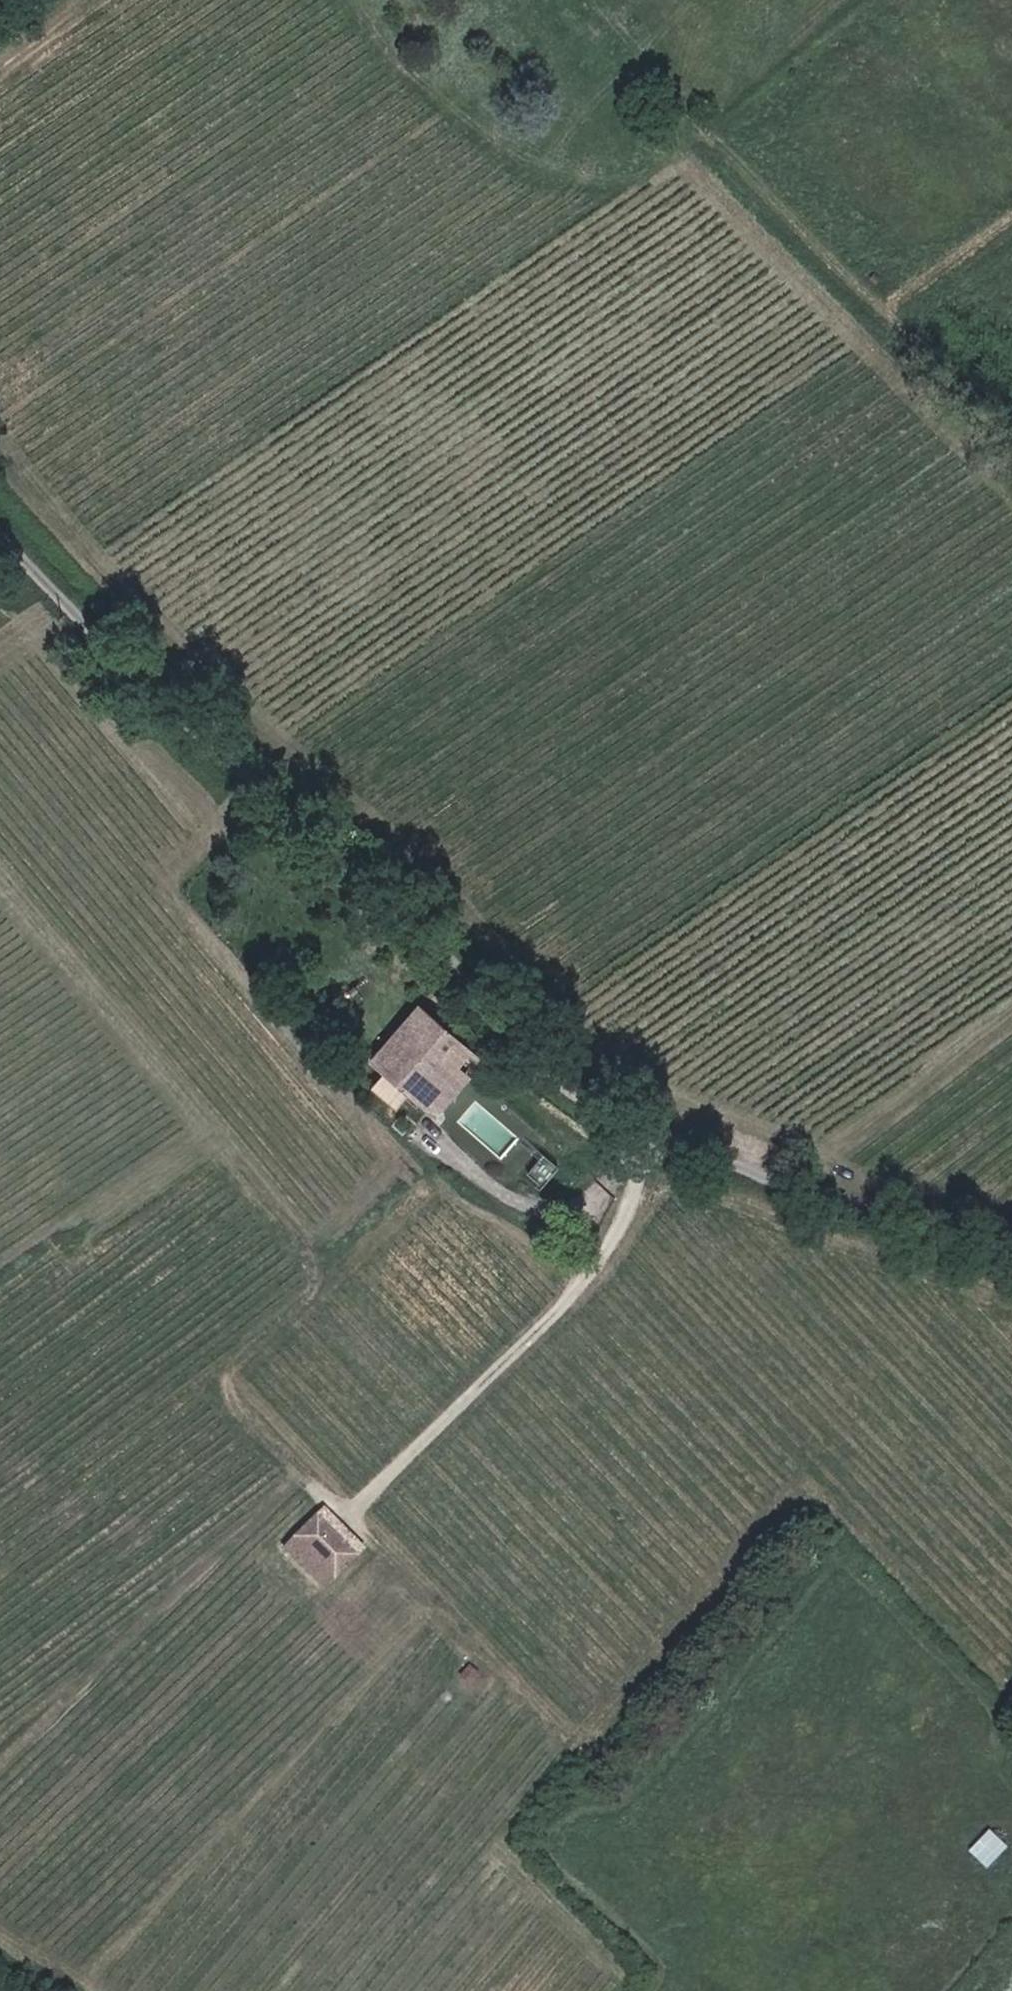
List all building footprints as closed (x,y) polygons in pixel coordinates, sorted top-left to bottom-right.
[(484,1056),(428,1007),(377,1066),(433,1114),(484,1056)] [(611,1180),(618,1171),(608,1163),(601,1172),(611,1180)] [(361,1557),(318,1514),(283,1549),(326,1591),(361,1557)] [(473,1678),(480,1670),(474,1665),(467,1672),(473,1678)] [(987,1865),(1007,1845),(991,1829),(971,1849),(987,1865)]
